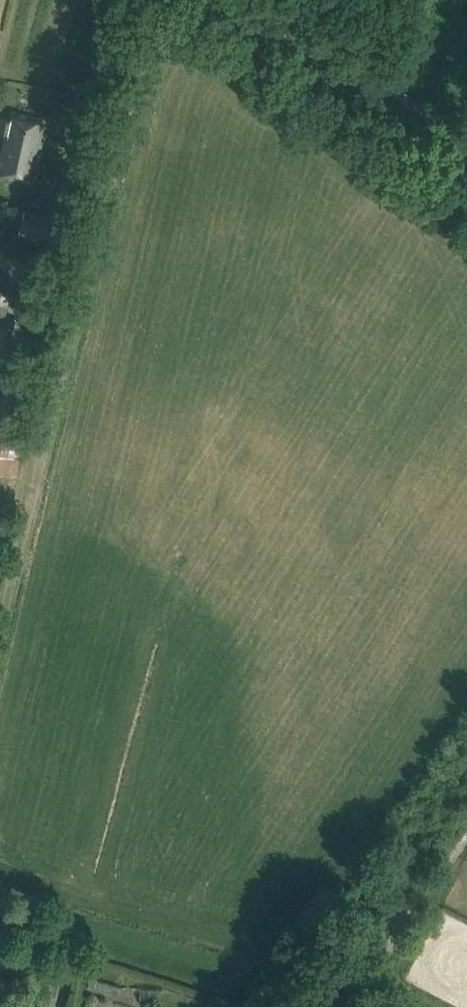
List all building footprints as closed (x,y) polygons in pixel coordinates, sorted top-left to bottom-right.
[(43,121),(13,115),(9,133),(7,133),(0,163),(0,174),(32,181),(40,147),(37,146),(43,121)] [(41,212),(24,209),(20,233),(36,236),(41,212)] [(5,315),(13,277),(0,275),(0,314),(5,315)] [(16,476),(20,457),(0,454),(0,473),(16,476)]
